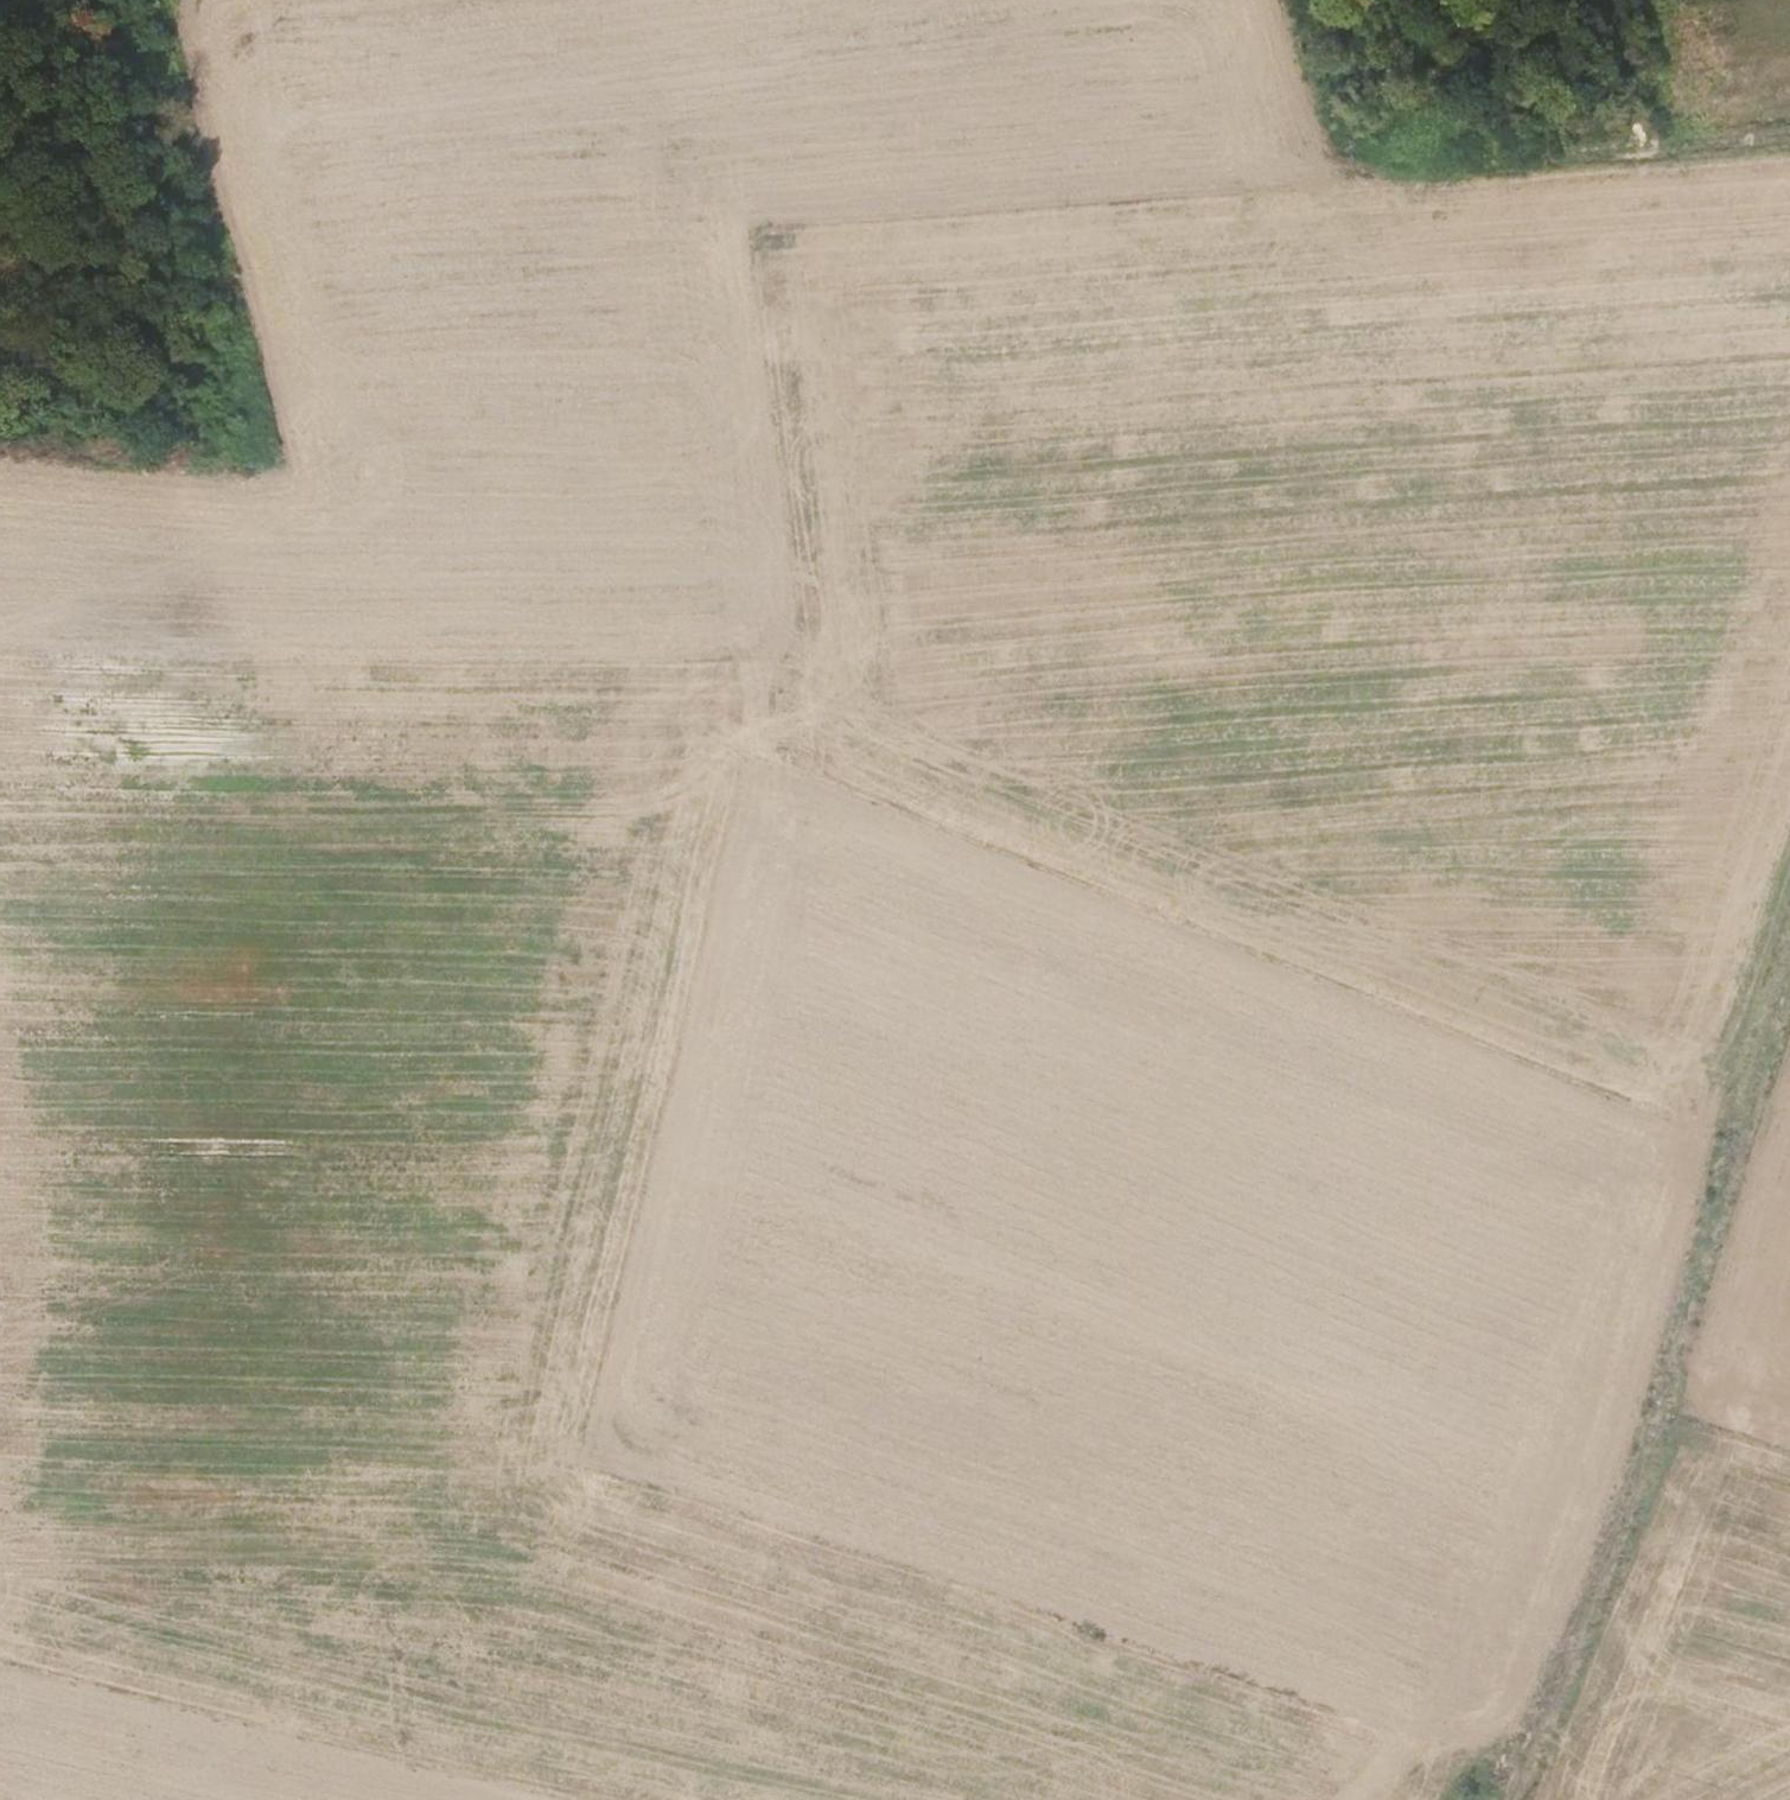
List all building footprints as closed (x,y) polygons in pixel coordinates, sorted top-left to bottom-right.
[(1618,49),(1612,33),(1599,38),(1605,54),(1618,49)]
